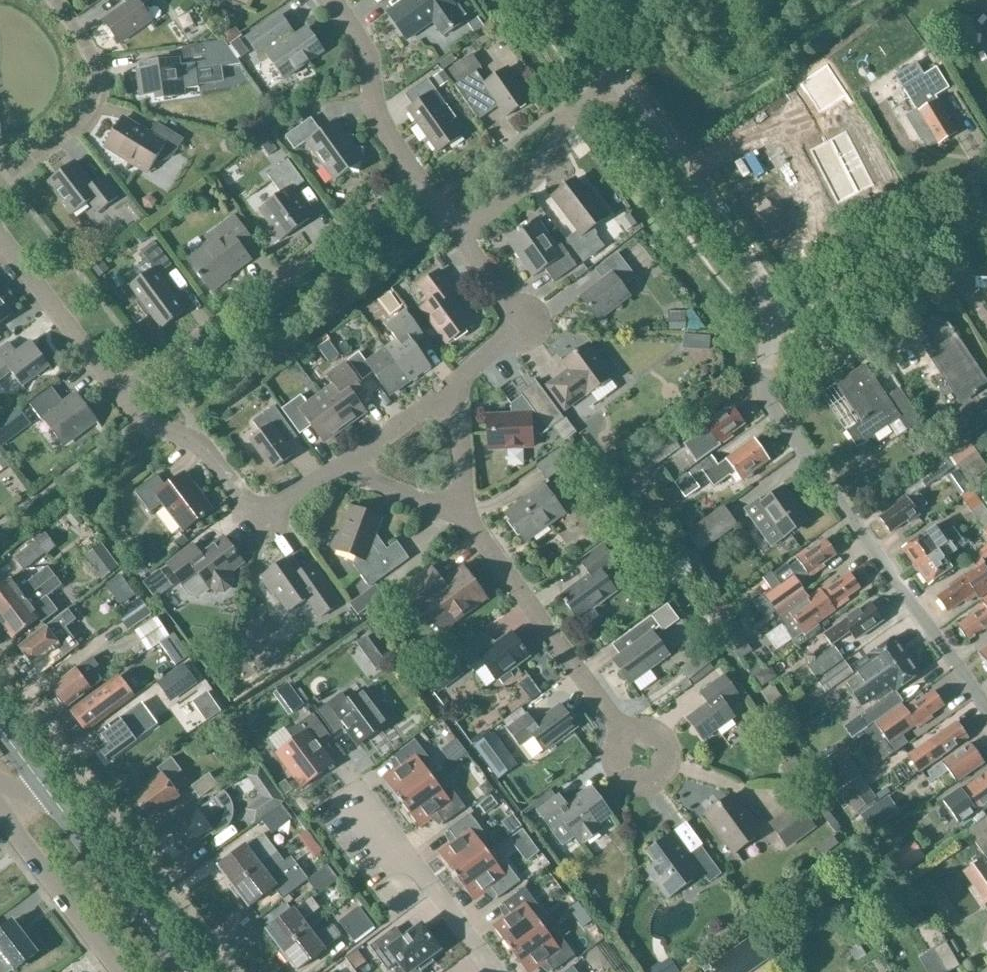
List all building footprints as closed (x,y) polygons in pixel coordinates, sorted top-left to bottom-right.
[(153,21),(142,6),(151,0),(124,0),(127,4),(104,20),(120,43),(153,21)] [(388,13),(407,40),(437,19),(447,34),(464,23),(453,8),(455,6),(450,0),(407,0),(388,13)] [(259,53),(264,61),(270,57),(285,78),(323,52),(307,30),(296,37),(282,16),(248,39),(258,54),(259,53)] [(225,41),(204,44),(207,70),(242,64),(225,41)] [(157,100),(185,96),(184,90),(199,88),(196,63),(180,65),(180,59),(152,63),(153,68),(133,71),(133,72),(141,71),(144,95),(137,96),(137,97),(156,95),(157,100)] [(800,84),(820,113),(847,95),(827,66),(800,84)] [(936,67),(903,87),(929,130),(931,129),(940,144),(955,134),(948,119),(950,118),(938,99),(951,91),(936,67)] [(476,71),(455,86),(479,121),(494,111),(492,108),(498,103),(507,117),(520,108),(519,107),(537,95),(536,94),(529,99),(508,69),(486,84),(476,71)] [(434,77),(441,86),(450,80),(444,71),(434,77)] [(414,106),(408,110),(438,153),(462,136),(452,121),(456,118),(428,79),(405,95),(414,106)] [(321,131),(312,118),(286,137),(295,150),(307,142),(336,181),(350,171),(360,173),(364,148),(354,147),(335,121),(321,131)] [(150,135),(124,119),(106,147),(148,172),(164,145),(176,153),(185,140),(157,123),(150,135)] [(810,150),(838,204),(874,185),(846,132),(810,150)] [(278,152),(269,140),(260,146),(270,158),(278,152)] [(288,160),(268,175),(282,194),(261,210),(272,225),(270,226),(281,241),(313,218),(293,191),(305,182),(288,160)] [(93,186),(74,162),(49,182),(74,214),(90,201),(99,212),(119,197),(104,177),(93,186)] [(591,199),(576,180),(552,198),(578,232),(567,241),(584,263),(605,247),(591,229),(609,215),(595,196),(591,199)] [(637,224),(630,214),(620,221),(627,231),(637,224)] [(192,260),(191,259),(190,259),(200,274),(198,275),(201,279),(203,277),(213,291),(230,278),(227,275),(248,259),(249,260),(250,259),(244,251),(254,244),(234,216),(206,237),(212,245),(192,260)] [(544,269),(554,283),(576,266),(560,244),(555,248),(537,222),(539,221),(538,220),(523,231),(521,228),(517,231),(519,233),(507,242),(533,278),(544,269)] [(151,315),(162,329),(186,311),(159,275),(172,266),(157,245),(144,254),(155,270),(131,287),(141,301),(137,304),(147,318),(151,315)] [(617,253),(595,270),(603,280),(581,297),(599,321),(630,297),(623,288),(636,278),(617,253)] [(97,277),(109,270),(104,262),(93,270),(97,277)] [(439,271),(418,286),(431,303),(421,310),(447,344),(472,325),(451,296),(455,293),(439,271)] [(394,294),(386,300),(392,308),(400,302),(394,294)] [(12,315),(0,300),(0,324),(12,315)] [(406,312),(387,327),(397,342),(387,350),(409,381),(429,366),(413,344),(424,336),(406,312)] [(670,312),(670,329),(685,329),(685,313),(670,312)] [(986,384),(946,324),(927,338),(934,348),(938,345),(943,353),(933,360),(961,401),(986,384)] [(10,343),(0,350),(0,380),(11,372),(26,390),(27,390),(24,386),(49,366),(52,370),(53,369),(32,342),(17,353),(10,343)] [(588,345),(564,363),(570,371),(549,386),(565,409),(586,393),(588,395),(612,377),(588,345)] [(359,353),(348,361),(363,380),(372,373),(389,395),(409,381),(387,350),(367,364),(359,353)] [(321,395),(345,428),(366,412),(354,396),(363,389),(345,364),(328,376),(334,385),(321,395)] [(864,365),(835,385),(860,421),(846,430),(857,447),(898,418),(907,431),(922,421),(899,388),(886,396),(864,365)] [(512,405),(511,405),(512,415),(490,416),(492,450),(533,448),(532,435),(541,435),(542,436),(564,420),(536,382),(520,394),(526,401),(513,411),(512,405)] [(96,420),(77,394),(63,405),(58,399),(60,397),(52,388),(30,405),(43,421),(45,420),(64,445),(96,420)] [(311,426),(323,443),(345,428),(321,395),(308,405),(301,396),(282,410),(300,434),(311,426)] [(253,422),(261,433),(252,440),(273,470),(292,456),(285,446),(297,437),(274,406),(253,422)] [(707,427),(684,444),(697,463),(721,446),(719,444),(731,436),(729,434),(747,420),(737,407),(719,420),(716,416),(706,424),(707,427)] [(0,425),(0,446),(30,423),(20,410),(0,425)] [(648,469),(680,448),(671,435),(639,457),(648,469)] [(919,444),(932,463),(944,455),(931,436),(919,444)] [(769,461),(754,440),(718,465),(711,456),(675,482),(685,498),(701,488),(696,481),(707,474),(715,486),(735,472),(741,481),(769,461)] [(546,480),(571,462),(561,449),(537,467),(546,480)] [(957,465),(969,483),(976,477),(986,470),(986,466),(977,451),(965,460),(957,465)] [(932,463),(917,474),(925,484),(952,465),(944,455),(932,463)] [(163,504),(183,532),(213,509),(185,473),(166,487),(158,476),(135,493),(150,513),(163,504)] [(565,515),(544,485),(505,513),(526,543),(565,515)] [(772,548),(809,520),(785,487),(761,503),(759,499),(744,510),(753,522),(765,514),(768,517),(756,526),(772,548)] [(880,518),(891,533),(906,522),(908,524),(919,516),(916,513),(927,505),(917,491),(907,498),(905,496),(891,506),(892,509),(880,518)] [(970,492),(951,505),(958,516),(978,502),(970,492)] [(684,531),(697,548),(734,522),(722,505),(684,531)] [(351,508),(336,549),(357,557),(353,565),(369,588),(409,559),(397,543),(383,552),(374,539),(381,519),(351,508)] [(936,525),(902,549),(915,568),(959,536),(952,527),(943,534),(936,525)] [(970,542),(979,554),(986,548),(986,529),(970,542)] [(959,536),(915,568),(928,586),(951,569),(944,559),(941,555),(947,551),(950,555),(961,548),(965,545),(962,540),(959,536)] [(193,545),(167,565),(184,587),(191,596),(198,597),(209,588),(211,587),(212,589),(218,592),(224,592),(230,587),(232,581),(230,575),(229,573),(243,563),(233,549),(234,546),(234,543),(232,540),(229,539),(225,539),(224,538),(201,555),(193,545)] [(765,596),(776,612),(804,592),(797,583),(808,575),(810,578),(825,567),(823,564),(836,555),(835,554),(837,553),(829,542),(827,543),(825,541),(809,552),(806,549),(796,557),(798,560),(789,566),(787,564),(773,574),(780,585),(765,596)] [(14,559),(23,571),(46,554),(37,542),(14,559)] [(118,567),(102,545),(86,557),(102,579),(118,567)] [(560,596),(578,620),(617,592),(614,589),(628,579),(603,545),(580,561),(589,574),(560,596)] [(311,562),(300,570),(291,557),(263,577),(264,580),(262,581),(272,595),(274,593),(287,613),(306,600),(319,619),(341,604),(311,562)] [(937,597),(947,611),(963,599),(966,603),(977,595),(978,598),(986,592),(986,571),(982,565),(964,578),(962,575),(947,585),(949,588),(937,597)] [(0,619),(54,577),(48,569),(18,591),(11,581),(0,588),(0,619)] [(431,607),(445,626),(448,625),(450,624),(457,618),(459,616),(482,599),(462,572),(446,584),(447,585),(443,587),(440,583),(441,583),(432,570),(405,589),(422,613),(431,607)] [(847,598),(860,589),(850,575),(833,587),(830,582),(819,590),(824,596),(812,604),(804,592),(776,612),(785,624),(794,618),(803,632),(828,615),(826,612),(832,608),(835,611),(849,601),(847,598)] [(13,635),(15,638),(40,619),(43,623),(59,611),(48,597),(61,587),(54,577),(0,619),(6,626),(5,629),(10,635),(13,635)] [(974,615),(957,626),(967,640),(983,629),(985,632),(986,631),(986,597),(983,600),(985,603),(972,613),(974,615)] [(140,599),(118,614),(129,629),(151,614),(140,599)] [(667,604),(628,634),(636,644),(613,661),(630,684),(670,655),(652,632),(660,627),(663,632),(679,620),(667,604)] [(883,622),(870,604),(838,626),(837,626),(825,635),(833,646),(851,633),(856,641),(883,622)] [(40,674),(66,654),(77,646),(64,629),(75,621),(67,611),(19,647),(40,674)] [(156,618),(136,631),(149,650),(169,637),(156,618)] [(491,647),(481,632),(458,649),(475,673),(485,666),(497,681),(499,680),(503,685),(514,677),(510,671),(530,657),(512,633),(491,647)] [(855,694),(863,688),(908,656),(894,637),(870,655),(871,657),(860,665),(864,671),(847,683),(855,694)] [(833,648),(806,668),(814,679),(841,659),(833,648)] [(680,669),(689,680),(705,667),(696,656),(680,669)] [(921,675),(908,656),(863,688),(855,694),(854,694),(863,707),(884,692),(882,689),(890,683),(896,693),(921,675)] [(51,689),(66,709),(103,680),(95,670),(99,666),(93,658),(85,664),(51,689)] [(438,694),(464,675),(452,658),(426,677),(438,694)] [(826,693),(854,673),(845,661),(817,681),(826,693)] [(179,668),(159,682),(172,701),(192,686),(179,668)] [(83,728),(86,732),(133,694),(118,675),(71,712),(77,719),(76,722),(81,728),(83,728)] [(708,704),(687,719),(703,740),(734,718),(725,704),(738,695),(724,676),(701,694),(708,704)] [(329,703),(317,712),(331,732),(343,723),(359,746),(390,723),(365,689),(348,702),(342,693),(329,703)] [(942,704),(932,690),(915,702),(914,700),(904,707),(901,703),(889,712),(876,722),(889,741),(915,724),(916,726),(927,719),(925,716),(942,704)] [(882,702),(859,718),(866,728),(888,712),(882,702)] [(100,753),(103,758),(106,758),(109,761),(136,741),(127,728),(131,725),(133,726),(148,715),(141,705),(120,720),(119,719),(97,735),(102,744),(98,747),(100,750),(100,753)] [(577,728),(560,705),(534,724),(527,715),(508,729),(520,746),(533,737),(545,752),(577,728)] [(294,741),(278,754),(303,787),(333,765),(317,742),(328,734),(313,714),(301,723),(288,733),(294,741)] [(947,753),(967,739),(956,724),(910,756),(921,772),(947,753)] [(492,735),(476,747),(498,778),(514,766),(492,735)] [(386,783),(403,805),(435,781),(425,769),(432,764),(416,743),(393,760),(394,761),(396,760),(403,770),(386,783)] [(984,764),(970,744),(943,764),(942,763),(928,773),(931,777),(927,780),(930,784),(948,771),(956,783),(984,764)] [(821,762),(832,778),(850,766),(840,750),(821,762)] [(146,790),(134,799),(150,820),(179,798),(167,781),(180,771),(170,759),(157,769),(160,773),(143,786),(146,790)] [(840,790),(858,778),(850,766),(832,778),(840,790)] [(211,774),(194,787),(202,798),(219,785),(211,774)] [(960,793),(958,791),(943,802),(959,825),(986,805),(986,774),(960,793)] [(853,815),(876,799),(862,777),(838,793),(853,815)] [(286,781),(279,786),(286,795),(292,790),(286,781)] [(444,794),(435,781),(403,805),(420,828),(437,815),(445,825),(443,826),(444,827),(467,810),(451,789),(444,794)] [(276,789),(246,810),(254,823),(285,801),(276,789)] [(559,797),(539,812),(550,828),(563,819),(582,844),(603,829),(598,822),(609,814),(591,789),(566,807),(559,797)] [(224,791),(173,828),(179,837),(179,841),(182,847),(186,846),(188,849),(211,833),(213,835),(215,835),(217,834),(219,833),(221,832),(223,831),(224,830),(226,828),(227,826),(229,825),(230,823),(231,821),(232,819),(232,817),(233,815),(233,812),(233,810),(233,808),(232,806),(232,804),(231,802),(230,800),(229,798),(228,796),(227,794),(225,793),(224,791)] [(762,834),(734,795),(705,815),(734,854),(762,834)] [(491,798),(479,807),(486,817),(499,807),(491,798)] [(282,803),(263,818),(274,831),(292,817),(282,803)] [(883,803),(863,817),(874,832),(893,818),(883,803)] [(798,805),(770,825),(787,848),(815,827),(798,805)] [(441,856),(458,879),(490,855),(480,842),(487,837),(471,816),(448,834),(449,835),(451,833),(458,844),(441,856)] [(974,842),(986,860),(986,818),(969,830),(976,841),(974,842)] [(245,843),(217,865),(225,875),(222,878),(230,888),(260,864),(276,851),(262,833),(247,845),(245,843)] [(674,834),(649,852),(657,862),(647,869),(659,886),(659,889),(663,894),(666,895),(668,898),(702,873),(709,883),(721,874),(701,846),(689,855),(674,834)] [(915,841),(892,857),(903,873),(926,858),(915,841)] [(260,864),(230,888),(237,898),(240,896),(248,905),(273,886),(284,899),(308,880),(291,858),(285,863),(276,851),(260,864)] [(499,867),(490,855),(458,879),(474,901),(492,888),(499,899),(498,900),(498,901),(522,884),(506,862),(499,867)] [(984,858),(966,870),(963,873),(986,905),(986,863),(984,858)] [(337,878),(326,863),(308,877),(319,892),(337,878)] [(496,930),(513,953),(545,929),(535,916),(542,911),(526,890),(503,907),(504,908),(505,907),(513,917),(496,930)] [(592,892),(584,897),(591,906),(599,901),(592,892)] [(271,942),(278,952),(309,928),(302,919),(318,907),(311,897),(295,909),(294,907),(266,929),(274,939),(271,942)] [(358,906),(340,920),(354,939),(372,925),(358,906)] [(14,971),(15,971),(38,953),(14,921),(0,932),(0,954),(14,971)] [(316,937),(309,928),(278,952),(286,962),(289,960),(296,969),(324,948),(324,947),(339,935),(331,925),(316,937)] [(430,957),(439,950),(422,926),(400,942),(392,932),(393,931),(393,930),(370,947),(388,971),(399,962),(406,971),(410,971),(417,966),(421,971),(434,963),(430,957)] [(545,929),(513,953),(527,971),(533,971),(546,962),(554,971),(557,971),(576,957),(561,936),(554,941),(545,929)] [(714,965),(719,971),(749,971),(770,958),(755,936),(714,965)] [(934,950),(948,971),(950,971),(960,966),(946,943),(934,950)] [(861,949),(851,955),(856,964),(867,957),(861,949)] [(648,971),(665,971),(660,964),(648,971)]
